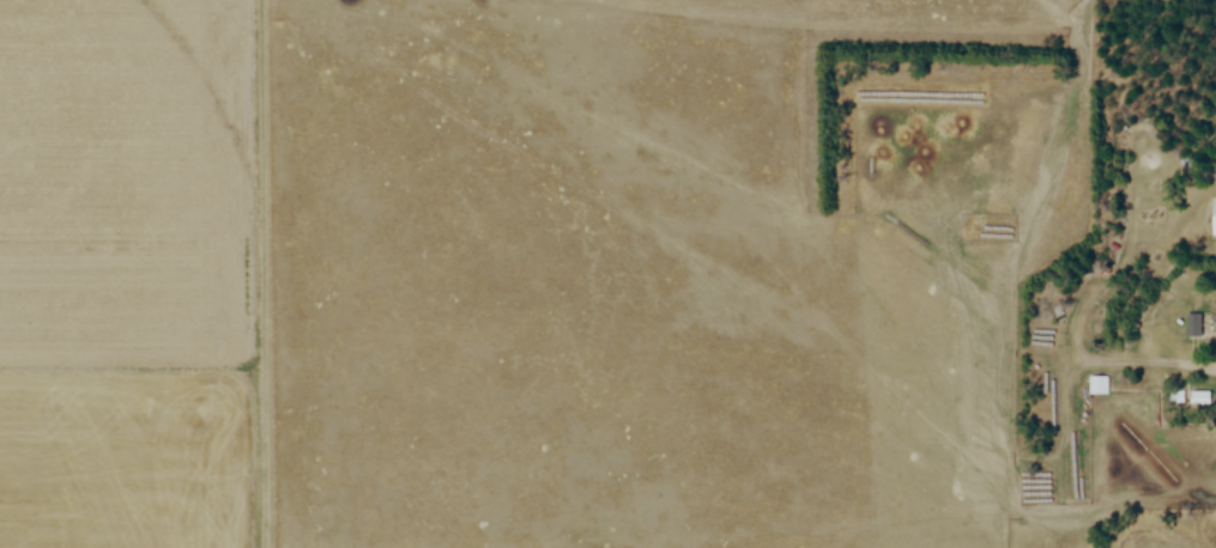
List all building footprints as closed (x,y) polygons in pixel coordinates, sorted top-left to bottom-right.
[(1200,316),(1186,316),(1187,339),(1200,338),(1200,316)]
